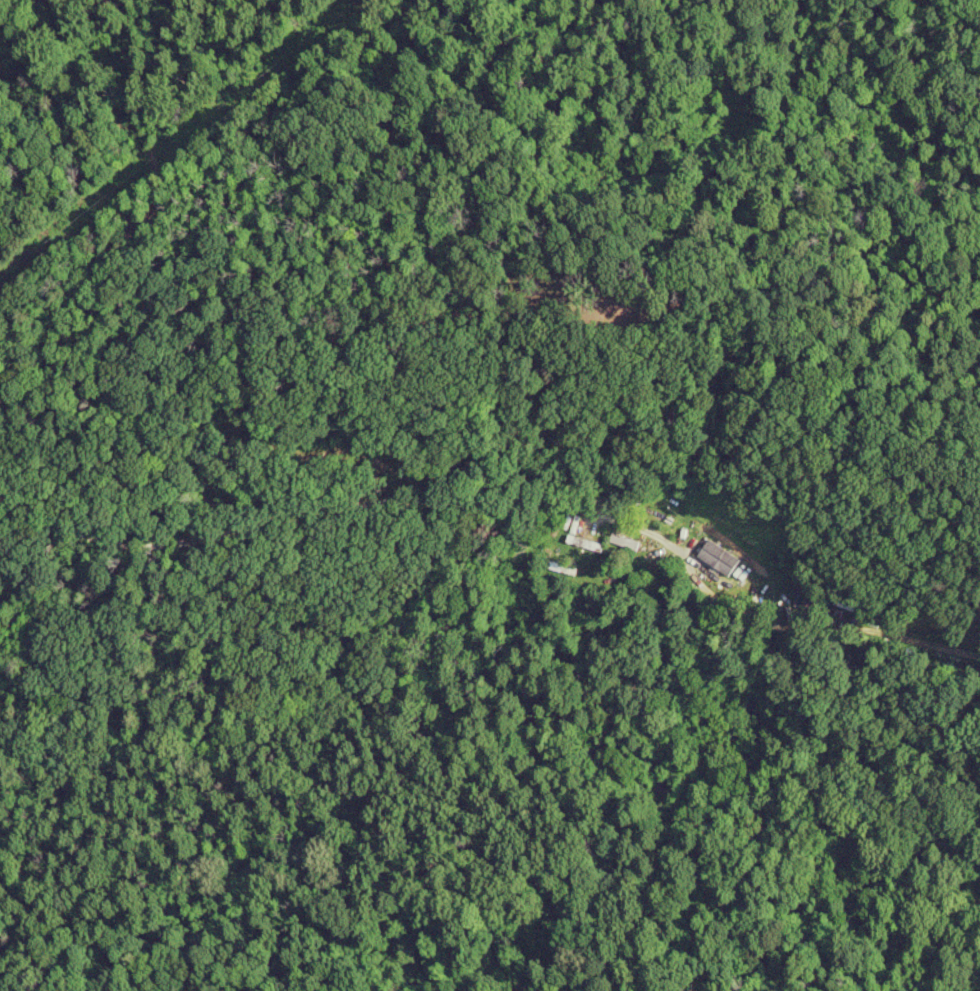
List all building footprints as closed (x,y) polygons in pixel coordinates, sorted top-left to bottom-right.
[(606,542),(628,550),(630,542),(608,535),(606,542)] [(598,547),(565,536),(563,543),(596,554),(598,547)] [(705,553),(717,559),(720,552),(708,546),(705,553)]
